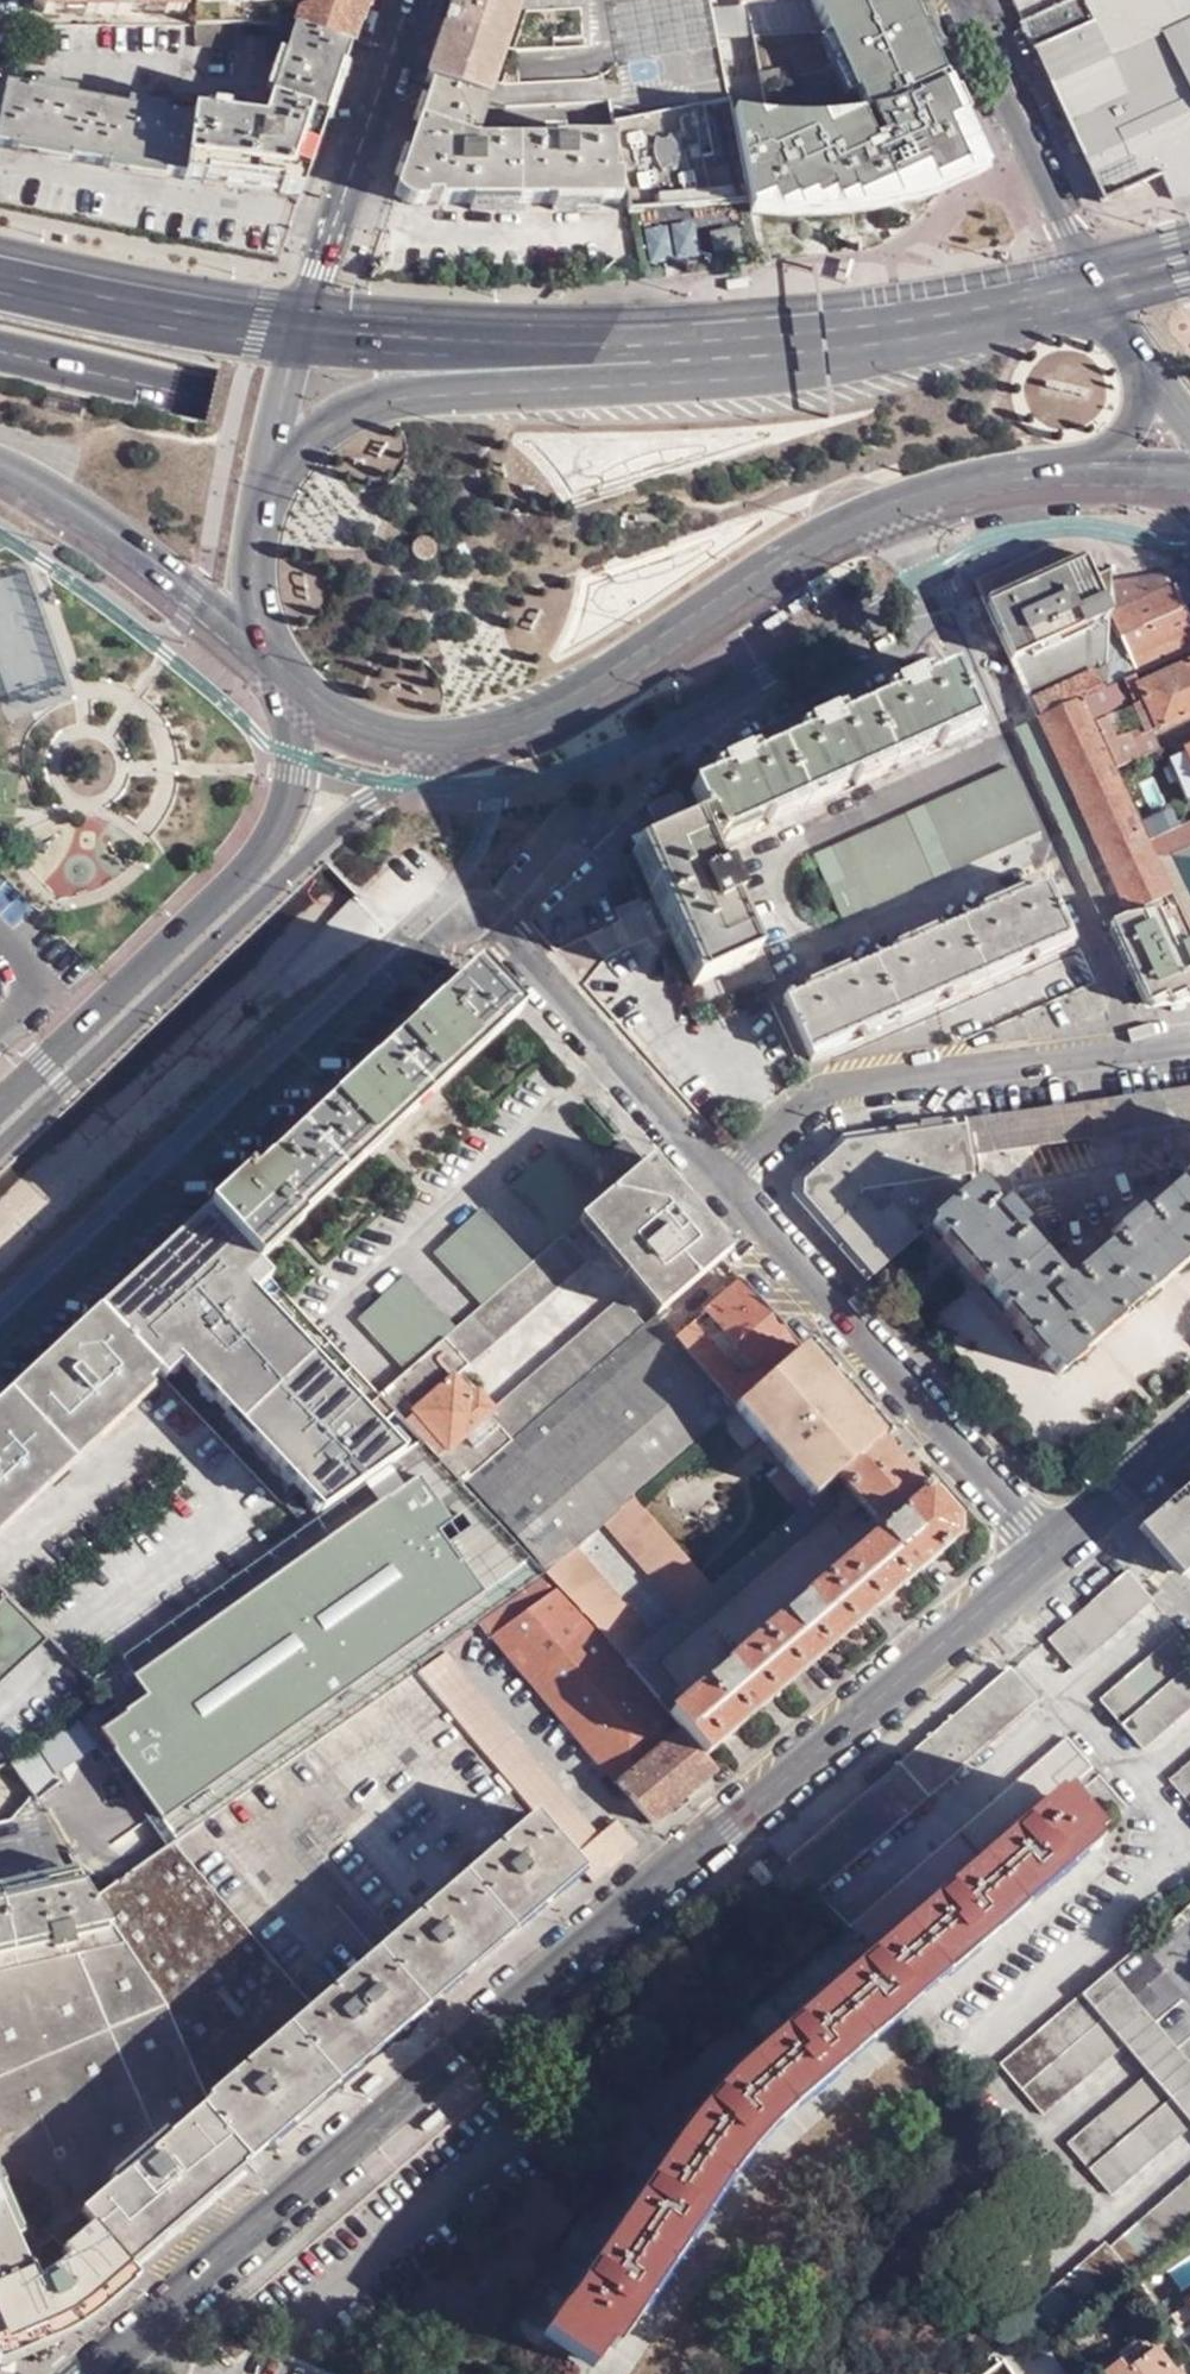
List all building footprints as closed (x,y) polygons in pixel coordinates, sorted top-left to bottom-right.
[(32,9),(39,16),(181,16),(181,0),(35,0),(32,9)] [(306,12),(296,15),(291,30),(348,48),(364,0),(311,0),(306,12)] [(606,106),(605,100),(583,106),(579,87),(602,83),(587,0),(453,0),(425,84),(429,85),(485,103),(504,110),(585,107),(606,106)] [(626,211),(641,211),(641,202),(691,193),(693,201),(742,192),(708,10),(706,0),(587,0),(602,83),(579,87),(583,106),(605,100),(606,106),(626,211)] [(904,0),(800,0),(738,4),(720,7),(710,10),(715,36),(750,35),(759,83),(768,81),(759,39),(776,33),(837,30),(904,0)] [(952,101),(925,113),(915,91),(942,78),(906,0),(904,0),(837,30),(776,33),(759,39),(768,81),(759,83),(765,117),(730,112),(747,206),(783,209),(840,207),(883,200),(911,194),(932,187),(964,174),(966,176),(983,169),(952,101)] [(1016,21),(1030,50),(1033,48),(1093,20),(1135,0),(1061,0),(1016,21)] [(1102,199),(1158,173),(1168,196),(1171,196),(1171,197),(1189,193),(1189,0),(1135,0),(1093,20),(1033,48),(1102,199)] [(232,26),(232,2),(195,1),(195,25),(232,26)] [(230,51),(230,29),(193,28),(192,50),(230,51)] [(348,48),(291,30),(279,69),(273,66),(268,81),(274,84),(259,128),(191,116),(191,121),(152,117),(153,110),(137,107),(136,115),(61,101),(62,93),(46,91),(45,97),(4,90),(0,111),(0,149),(15,153),(17,148),(69,158),(68,163),(108,171),(108,166),(133,172),(164,174),(163,178),(182,179),(182,181),(201,184),(202,179),(277,187),(276,193),(299,196),(323,123),(320,122),(339,65),(342,66),(348,48)] [(1030,50),(1099,200),(1102,199),(1033,48),(1030,50)] [(952,101),(942,78),(915,91),(925,113),(952,101)] [(416,123),(392,195),(400,203),(407,207),(414,207),(421,206),(428,202),(437,201),(439,204),(619,203),(618,179),(611,179),(610,144),(575,145),(550,145),(477,147),(473,144),(485,103),(429,85),(424,102),(452,111),(444,134),(416,123)] [(424,102),(416,123),(444,134),(452,111),(424,102)] [(550,145),(575,145),(575,131),(551,132),(550,145)] [(706,229),(710,249),(739,243),(735,224),(706,229)] [(1048,550),(974,586),(1035,721),(1078,702),(1101,691),(1110,581),(1111,568),(1101,573),(1091,577),(1081,557),(1074,553),(1061,548),(1048,550)] [(1110,581),(1101,691),(1131,678),(1189,650),(1189,618),(1176,584),(1170,585),(1166,574),(1110,581)] [(1078,702),(1111,773),(1154,753),(1148,738),(1189,718),(1189,659),(1171,667),(1173,671),(1135,689),(1131,678),(1101,691),(1078,702)] [(691,792),(697,806),(701,817),(717,852),(978,735),(951,674),(926,686),(922,675),(899,686),(878,695),(883,705),(840,724),(836,716),(813,726),(795,734),(799,744),(752,765),(748,756),(726,766),(708,774),(713,783),(691,792)] [(1078,702),(1035,721),(1014,730),(1105,928),(1110,926),(1171,898),(1145,843),(1136,824),(1111,773),(1078,702)] [(1168,757),(1188,801),(1189,800),(1189,748),(1168,757)] [(1012,770),(812,855),(826,887),(840,919),(1041,832),(1012,770)] [(691,792),(688,786),(646,805),(656,829),(688,815),(686,810),(697,806),(691,792)] [(1168,810),(1136,824),(1145,843),(1177,828),(1168,810)] [(703,1011),(773,981),(717,852),(701,817),(631,847),(703,1011)] [(1171,898),(1189,938),(1189,823),(1177,828),(1145,843),(1171,898)] [(782,998),(810,1062),(1075,946),(1049,886),(1022,897),(1020,892),(1001,900),(981,909),(984,915),(936,936),(933,928),(914,936),(891,946),(895,953),(848,973),(846,967),(830,974),(808,983),(811,990),(790,999),(788,995),(782,998)] [(1110,926),(1149,1007),(1189,1001),(1189,938),(1171,898),(1110,926)] [(194,1208),(205,1219),(248,1262),(296,1218),(293,1215),(510,1016),(469,961),(446,982),(238,1170),(194,1208)] [(1108,1100),(1114,1137),(1189,1126),(1189,1089),(1108,1100)] [(1108,1100),(1087,1103),(1092,1140),(1114,1137),(1108,1100)] [(1087,1103),(966,1121),(971,1157),(1092,1140),(1087,1103)] [(793,1200),(867,1282),(931,1226),(975,1187),(971,1157),(966,1121),(843,1139),(793,1182),(793,1200)] [(627,1181),(642,1167),(623,1144),(607,1158),(627,1181)] [(584,1219),(602,1203),(549,1147),(504,1189),(555,1244),(565,1236),(577,1224),(584,1219)] [(720,1261),(642,1167),(627,1181),(602,1203),(584,1219),(663,1310),(720,1261)] [(931,1226),(1031,1340),(1028,1342),(1056,1374),(1074,1359),(1072,1355),(1189,1253),(1189,1178),(1145,1217),(1141,1212),(1114,1235),(1119,1240),(1069,1283),(1060,1283),(1021,1240),(1025,1236),(1001,1208),(996,1213),(975,1187),(931,1226)] [(205,1219),(194,1208),(112,1286),(94,1304),(158,1375),(310,1514),(405,1433),(375,1400),(248,1262),(205,1219)] [(481,1308),(527,1268),(476,1211),(430,1254),(481,1308)] [(656,1315),(663,1310),(584,1219),(577,1224),(656,1315)] [(404,1374),(375,1400),(405,1433),(424,1453),(455,1485),(643,1325),(620,1299),(489,1411),(461,1379),(469,1371),(465,1366),(587,1262),(565,1236),(555,1244),(527,1268),(481,1308),(452,1333),(404,1374)] [(355,1320),(404,1374),(452,1333),(402,1278),(355,1320)] [(794,1359),(801,1353),(739,1283),(674,1340),(653,1318),(643,1325),(455,1485),(536,1570),(541,1576),(575,1548),(602,1524),(634,1497),(733,1412),(794,1359)] [(0,1398),(0,1535),(151,1394),(145,1387),(158,1375),(94,1304),(0,1398)] [(837,1394),(801,1353),(794,1359),(830,1400),(873,1449),(880,1442),(837,1394)] [(830,1400),(794,1359),(733,1412),(758,1440),(767,1432),(781,1448),(772,1456),(812,1501),(855,1464),(873,1449),(830,1400)] [(767,1432),(758,1440),(772,1456),(781,1448),(767,1432)] [(953,1524),(880,1442),(873,1449),(855,1464),(812,1501),(712,1588),(681,1613),(654,1636),(621,1665),(700,1756),(953,1542),(953,1524)] [(137,1680),(95,1721),(167,1827),(536,1570),(455,1485),(424,1453),(307,1533),(211,1623),(174,1653),(137,1680)] [(1162,1517),(1160,1515),(1145,1528),(1184,1574),(1189,1569),(1189,1493),(1162,1517)] [(602,1524),(681,1613),(712,1588),(634,1497),(602,1524)] [(307,1533),(304,1531),(123,1660),(137,1680),(174,1653),(211,1623),(307,1533)] [(545,1581),(621,1665),(654,1636),(575,1548),(541,1576),(545,1581)] [(1151,1600),(1126,1571),(1046,1639),(1070,1669),(1151,1600)] [(712,1769),(700,1756),(621,1665),(545,1581),(498,1614),(505,1623),(487,1637),(650,1823),(712,1769)] [(10,1591),(5,1594),(50,1636),(10,1591)] [(5,1594),(0,1599),(0,1680),(50,1636),(5,1594)] [(482,1641),(487,1637),(505,1623),(498,1614),(474,1633),(482,1641)] [(1179,1632),(1097,1701),(1139,1750),(1189,1705),(1189,1676),(1183,1669),(1189,1663),(1189,1645),(1179,1632)] [(576,1864),(590,1880),(633,1843),(613,1818),(593,1835),(440,1657),(415,1675),(576,1864)] [(788,1894),(802,1882),(811,1891),(1034,1701),(1008,1671),(785,1862),(771,1873),(788,1894)] [(539,1896),(576,1864),(415,1675),(180,1844),(100,1903),(168,2003),(207,2103),(199,2109),(243,2158),(279,2126),(358,2056),(459,1967),(539,1896)] [(565,2296),(542,2327),(592,2362),(738,2156),(782,2108),(1089,1840),(1055,1798),(1090,1768),(1064,1739),(845,1924),(872,1957),(871,1959),(864,1953),(850,1967),(856,1973),(794,2025),(788,2020),(774,2033),(779,2039),(747,2067),(720,2094),(691,2126),(654,2181),(645,2177),(635,2193),(641,2197),(595,2264),(587,2260),(578,2276),(584,2281),(570,2300),(565,2296)] [(23,1754),(12,1765),(40,1798),(64,1779),(37,1748),(23,1754)] [(1162,1779),(1189,1812),(1189,1757),(1162,1779)] [(12,1823),(35,1799),(7,1769),(0,1772),(0,1825),(12,1823)] [(168,2003),(100,1903),(79,1873),(47,1880),(0,1891),(0,2078),(168,2003)] [(1130,2004),(1161,1979),(1144,1957),(1140,1951),(996,2067),(1039,2116),(1122,2050),(1149,2081),(1066,2147),(1109,2195),(1189,2131),(1189,2073),(1130,2004)] [(199,2109),(207,2103),(168,2003),(0,2078),(0,2164),(36,2251),(82,2211),(199,2109)] [(243,2158),(199,2109),(82,2211),(92,2224),(63,2252),(67,2258),(56,2270),(38,2278),(35,2271),(0,2310),(0,2349),(32,2338),(65,2324),(99,2304),(132,2273),(123,2263),(202,2194),(243,2158)] [(41,2264),(36,2251),(0,2164),(0,2281),(41,2264)] [(1108,2248),(1104,2245),(1024,2312),(1045,2341),(1189,2230),(1189,2181),(1108,2248)] [(1167,2271),(1180,2287),(1189,2279),(1189,2254),(1167,2271)] [(35,2271),(41,2264),(0,2281),(0,2310),(35,2271)] [(1142,2332),(1095,2367),(1100,2373),(1173,2373),(1142,2332)]
